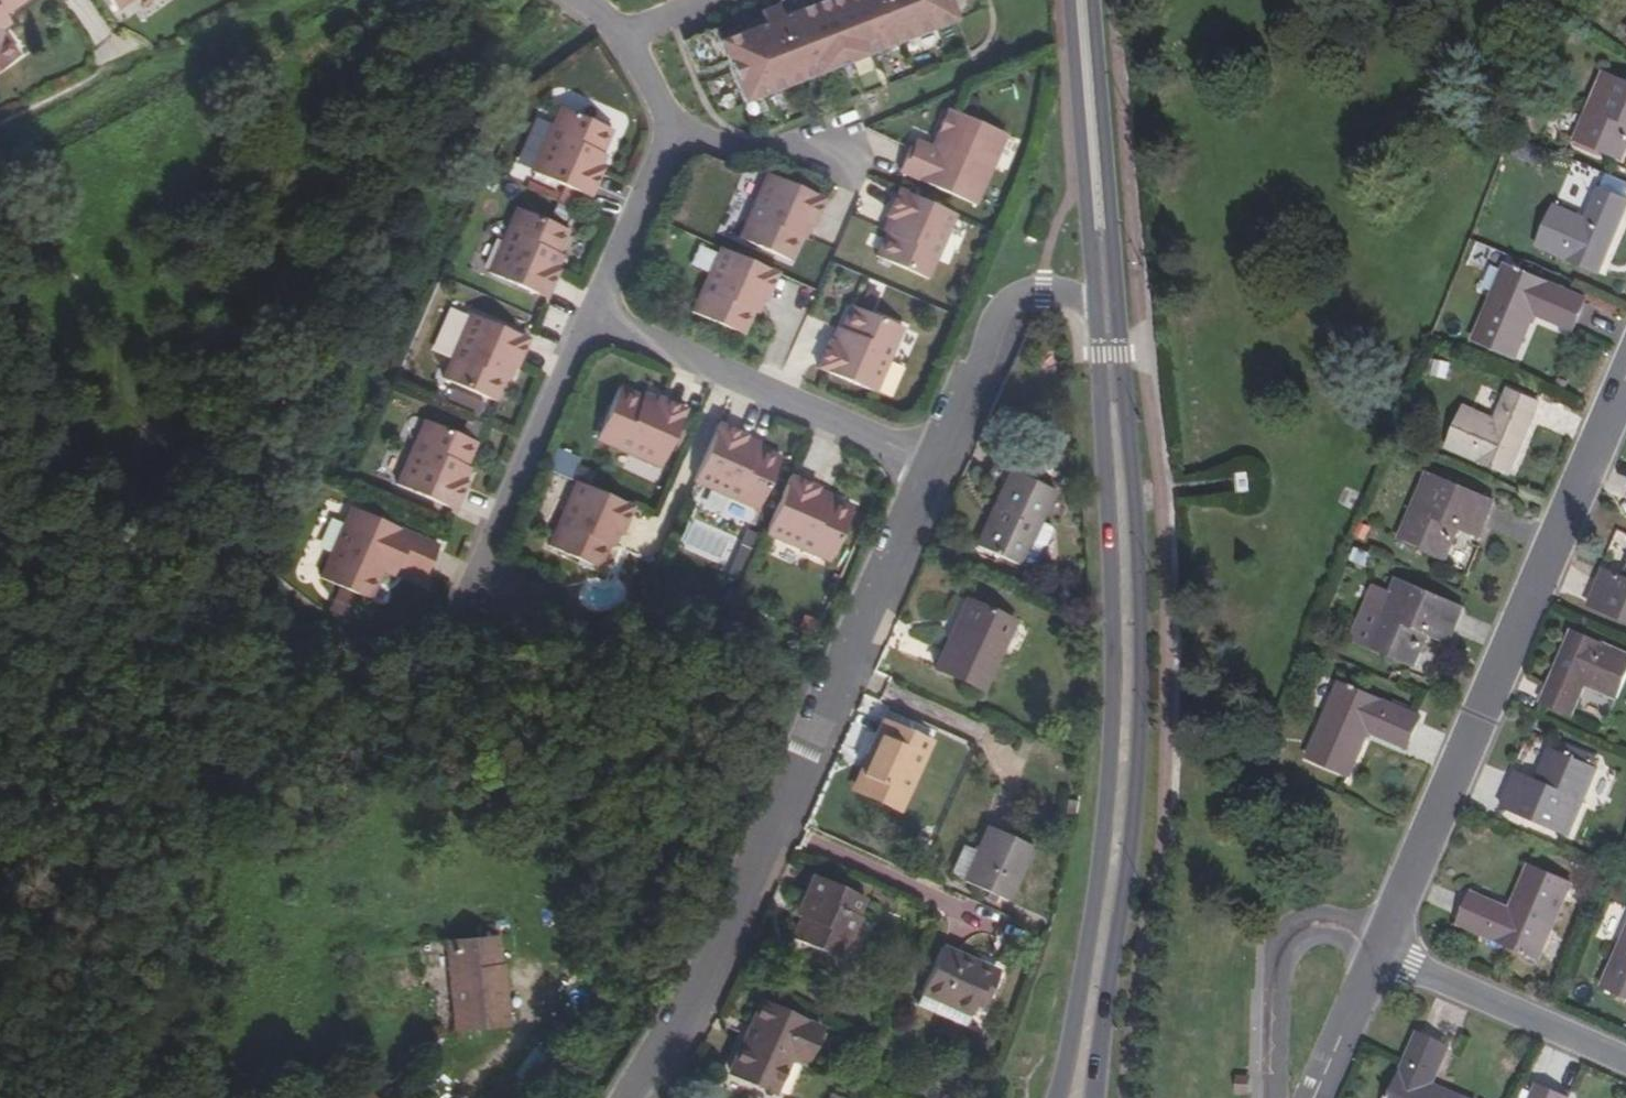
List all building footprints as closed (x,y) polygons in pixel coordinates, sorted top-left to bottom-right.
[(28,0),(0,0),(0,19),(28,0)] [(117,12),(134,0),(109,0),(117,12)] [(698,74),(710,107),(740,95),(756,137),(972,55),(956,13),(986,2),(986,0),(929,0),(902,10),(898,0),(892,0),(880,5),(870,3),(847,11),(854,29),(827,39),(820,21),(795,31),(790,39),(774,45),(779,57),(735,74),(731,61),(698,74)] [(19,57),(0,30),(0,71),(19,57)] [(1605,70),(1575,137),(1615,155),(1622,140),(1625,141),(1625,79),(1605,70)] [(560,108),(532,173),(589,198),(601,171),(595,168),(612,131),(560,108)] [(910,147),(899,173),(976,207),(992,169),(984,166),(999,132),(948,110),(936,137),(939,138),(934,149),(916,141),(913,149),(910,147)] [(1007,135),(999,132),(984,166),(992,169),(1007,135)] [(1622,140),(1615,155),(1621,157),(1625,147),(1625,141),(1622,140)] [(767,175),(739,240),(790,263),(807,225),(813,228),(825,200),(767,175)] [(1597,189),(1584,219),(1553,206),(1536,247),(1592,271),(1614,221),(1619,223),(1625,208),(1625,202),(1597,189)] [(928,281),(956,216),(898,191),(886,218),(892,221),(876,258),(928,281)] [(488,274),(546,299),(558,272),(552,269),(568,232),(517,210),(488,274)] [(1619,223),(1614,221),(1592,271),(1597,274),(1619,223)] [(765,302),(777,274),(719,249),(691,315),(743,337),(760,300),(765,302)] [(1574,328),(1587,298),(1508,263),(1476,337),(1518,355),(1537,312),(1574,328)] [(817,369),(875,394),(903,329),(851,307),(835,344),(829,341),(817,369)] [(442,380),(494,403),(510,365),(516,368),(528,340),(471,315),(442,380)] [(618,389),(596,440),(661,468),(686,411),(658,399),(656,405),(618,389)] [(1540,406),(1509,392),(1496,422),(1464,409),(1446,449),(1503,475),(1527,419),(1532,422),(1540,406)] [(1532,422),(1527,419),(1503,475),(1508,477),(1532,422)] [(396,486),(454,511),(466,484),(460,481),(476,444),(425,421),(396,486)] [(746,437),(719,425),(694,482),(758,510),(781,459),(744,443),(746,437)] [(977,546),(1020,566),(1054,490),(1011,470),(977,546)] [(1495,501),(1427,471),(1399,539),(1439,556),(1446,540),(1452,544),(1460,527),(1480,535),(1495,501)] [(791,478),(768,529),(833,557),(853,512),(816,496),(818,490),(791,478)] [(633,508),(575,483),(547,548),(599,570),(615,533),(621,536),(633,508)] [(438,547),(350,509),(320,580),(370,601),(386,563),(424,580),(438,547)] [(1452,544),(1446,540),(1439,556),(1446,559),(1452,544)] [(1601,573),(1586,608),(1625,626),(1625,573),(1622,582),(1601,573)] [(1463,607),(1396,578),(1367,646),(1408,664),(1413,650),(1419,652),(1428,633),(1448,642),(1463,607)] [(936,668),(984,690),(1014,623),(966,601),(936,668)] [(1585,684),(1560,672),(1576,633),(1571,631),(1547,687),(1578,700),(1585,684)] [(1576,633),(1560,672),(1585,684),(1616,697),(1625,673),(1625,655),(1576,633)] [(1419,652),(1413,650),(1408,664),(1414,666),(1419,652)] [(1407,748),(1420,718),(1341,682),(1309,757),(1350,775),(1370,732),(1407,748)] [(1571,715),(1578,700),(1547,687),(1540,702),(1571,715)] [(863,775),(898,791),(909,796),(927,755),(912,748),(918,734),(883,719),(865,759),(869,761),(863,775)] [(1549,751),(1544,766),(1549,768),(1555,754),(1549,751)] [(1536,783),(1515,775),(1499,810),(1566,839),(1596,771),(1555,754),(1549,768),(1544,766),(1536,783)] [(891,807),(898,791),(863,775),(855,791),(891,807)] [(1065,813),(1077,815),(1079,801),(1067,800),(1065,813)] [(976,857),(967,877),(964,881),(1007,901),(1032,846),(990,826),(976,857)] [(953,871),(967,877),(976,857),(962,851),(953,871)] [(1471,893),(1457,924),(1537,959),(1569,884),(1528,866),(1509,910),(1471,893)] [(791,936),(842,960),(862,917),(858,916),(866,898),(814,874),(795,915),(800,917),(791,936)] [(1603,987),(1625,997),(1625,936),(1603,987)] [(447,942),(455,1029),(506,1024),(498,937),(447,942)] [(997,977),(975,967),(977,962),(942,946),(921,992),(971,1015),(980,994),(988,998),(997,977)] [(999,972),(977,962),(975,967),(997,977),(999,972)] [(966,1026),(971,1015),(921,992),(916,1002),(966,1026)] [(806,1064),(821,1029),(762,1002),(730,1072),(776,1092),(792,1057),(806,1064)] [(1449,1049),(1421,1037),(1394,1097),(1459,1097),(1433,1086),(1449,1049)] [(1248,1090),(1248,1077),(1238,1077),(1238,1090),(1248,1090)] [(361,1084),(346,1097),(374,1097),(361,1084)] [(1539,1088),(1534,1097),(1563,1097),(1539,1088)]
